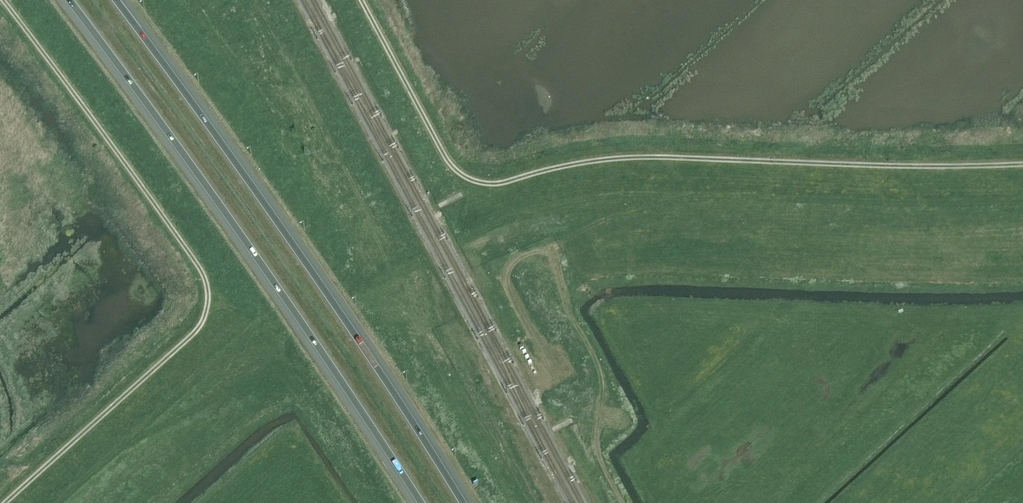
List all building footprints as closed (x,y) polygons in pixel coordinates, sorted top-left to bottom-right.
[(473,475),(468,478),(473,485),(478,481),(473,475)]
